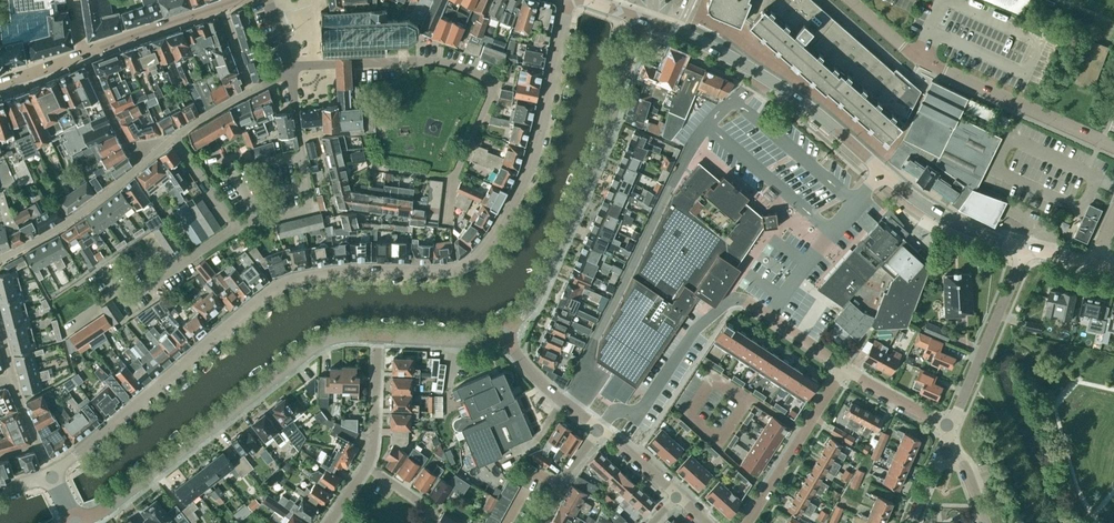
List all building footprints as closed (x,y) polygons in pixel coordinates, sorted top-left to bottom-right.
[(3,71),(2,67),(9,65),(9,64),(27,60),(27,58),(31,57),(73,47),(74,46),(74,45),(70,27),(69,27),(67,10),(58,11),(57,1),(62,0),(9,0),(11,20),(1,21),(0,21),(0,72),(3,71)] [(120,19),(119,13),(112,14),(109,0),(82,0),(88,41),(122,30),(163,16),(159,0),(141,0),(140,0),(142,7),(122,14),(123,18),(120,19)] [(163,16),(191,7),(188,0),(159,0),(163,16)] [(331,13),(349,12),(348,6),(346,7),(344,0),(329,0),(331,13)] [(346,7),(348,6),(349,12),(360,12),(359,2),(358,0),(344,0),(346,7)] [(371,0),(358,0),(359,2),(360,12),(370,11),(370,10),(372,10),(371,0)] [(410,20),(419,0),(411,0),(403,17),(410,20)] [(433,0),(419,0),(410,20),(422,26),(429,9),(433,0)] [(429,9),(422,26),(419,32),(432,37),(448,0),(433,0),(429,9)] [(476,0),(448,0),(432,37),(456,45),(470,14),(476,0)] [(483,34),(487,23),(489,18),(487,17),(488,15),(494,0),(476,0),(470,14),(471,15),(472,12),(481,15),(478,21),(476,20),(471,33),(472,33),(465,52),(478,57),(482,46),(479,45),(483,34)] [(488,15),(487,17),(489,18),(487,23),(497,27),(498,21),(500,22),(508,0),(494,0),(488,15)] [(523,0),(508,0),(500,22),(513,25),(515,26),(523,0)] [(537,0),(523,0),(515,26),(513,25),(512,28),(511,27),(510,33),(527,38),(529,32),(538,0),(537,0)] [(553,4),(538,0),(535,20),(533,20),(530,29),(540,31),(540,32),(536,31),(533,45),(547,48),(548,44),(551,29),(555,8),(555,7),(555,6),(555,5),(554,5),(554,4),(553,4)] [(710,7),(713,11),(740,22),(743,16),(750,22),(748,24),(780,52),(782,50),(887,143),(905,121),(912,107),(920,91),(909,86),(910,86),(812,0),(711,0),(710,2),(710,7)] [(1022,15),(1029,0),(986,0),(1022,15)] [(260,58),(256,47),(253,36),(254,36),(250,26),(249,26),(248,21),(249,21),(247,16),(246,16),(245,12),(242,10),(242,11),(239,11),(231,14),(253,82),(267,78),(262,65),(264,64),(262,58),(260,58)] [(349,12),(331,13),(325,13),(322,13),(321,12),(319,13),(321,15),(321,20),(320,20),(320,22),(319,22),(319,25),(320,25),(321,43),(319,43),(320,47),(321,47),(321,49),(322,49),(322,55),(321,57),(322,58),(324,56),(335,55),(350,55),(387,53),(386,43),(393,42),(393,44),(395,44),(395,42),(407,42),(407,43),(410,42),(409,41),(416,37),(417,37),(418,35),(417,34),(417,26),(409,21),(406,21),(387,21),(387,10),(376,10),(372,10),(370,10),(370,11),(360,12),(349,12)] [(216,49),(214,50),(216,57),(213,59),(216,68),(234,61),(218,18),(206,22),(216,49)] [(195,26),(182,30),(192,53),(201,50),(206,62),(210,60),(208,52),(214,50),(216,49),(206,22),(195,26)] [(182,30),(165,36),(186,86),(188,85),(202,112),(216,104),(209,91),(202,79),(202,78),(192,53),(182,30)] [(490,47),(493,38),(483,34),(479,45),(482,46),(483,41),(485,42),(484,45),(490,47)] [(178,87),(178,85),(176,84),(171,69),(170,70),(168,65),(175,61),(165,36),(152,41),(163,68),(167,79),(170,86),(169,88),(170,90),(172,91),(178,89),(178,87)] [(490,47),(503,52),(507,43),(493,38),(490,47)] [(154,92),(156,96),(157,99),(163,97),(162,93),(160,88),(159,89),(157,83),(167,79),(163,68),(152,41),(136,46),(145,69),(151,85),(154,92)] [(1108,48),(1089,41),(1083,58),(1086,59),(1077,82),(1093,88),(1108,48)] [(547,48),(533,45),(527,44),(523,63),(543,67),(547,48)] [(500,74),(504,60),(506,53),(503,52),(490,47),(484,45),(480,58),(496,63),(493,71),(500,74)] [(136,46),(122,51),(127,64),(130,63),(134,73),(145,69),(136,46)] [(656,68),(655,71),(643,66),(638,78),(645,81),(644,82),(640,91),(651,95),(651,96),(663,100),(662,104),(663,106),(668,107),(663,130),(671,134),(683,124),(690,102),(697,87),(704,70),(682,60),(684,55),(670,49),(661,70),(656,68)] [(130,63),(127,64),(122,51),(94,62),(99,75),(116,68),(121,80),(122,82),(126,80),(125,79),(134,74),(134,73),(130,63)] [(517,55),(506,53),(504,60),(518,63),(517,55)] [(359,86),(352,86),(350,64),(350,58),(350,55),(335,55),(336,64),(338,105),(338,107),(350,106),(351,107),(360,106),(359,86)] [(218,72),(220,77),(220,78),(238,72),(234,61),(216,68),(218,72)] [(82,99),(91,119),(104,112),(98,99),(93,88),(84,66),(70,73),(82,99)] [(521,66),(517,86),(515,96),(513,96),(514,91),(501,89),(499,97),(513,100),(516,101),(526,103),(529,99),(536,101),(542,70),(521,66)] [(99,75),(104,89),(120,83),(119,81),(121,80),(116,68),(99,75)] [(704,70),(697,87),(719,96),(722,98),(733,83),(723,78),(705,70),(704,70)] [(218,72),(202,79),(209,91),(217,87),(213,80),(220,77),(218,72)] [(244,88),(238,72),(220,78),(221,80),(223,84),(230,96),(244,88)] [(91,119),(82,99),(70,73),(56,79),(69,109),(74,106),(77,107),(82,118),(75,121),(77,124),(78,127),(105,114),(104,112),(91,119)] [(78,127),(77,124),(75,121),(69,109),(56,79),(29,90),(53,141),(55,139),(61,137),(60,134),(64,133),(67,140),(64,141),(70,155),(82,150),(81,148),(87,145),(88,147),(96,143),(97,144),(115,135),(109,123),(105,114),(78,127)] [(132,94),(126,80),(122,82),(121,80),(119,81),(120,83),(104,89),(107,96),(110,102),(127,96),(131,95),(131,94),(132,94)] [(967,98),(931,81),(902,140),(899,146),(897,149),(889,161),(900,168),(902,166),(917,177),(915,179),(928,188),(930,185),(953,201),(951,203),(961,210),(963,207),(974,190),(977,186),(978,185),(982,175),(1000,138),(1001,138),(1001,137),(958,116),(967,98)] [(231,96),(230,96),(223,84),(217,87),(209,91),(216,104),(231,96)] [(268,89),(258,94),(265,114),(268,121),(268,122),(272,121),(270,113),(275,111),(268,89)] [(29,90),(16,95),(37,146),(51,140),(29,90)] [(651,96),(651,95),(634,90),(630,103),(636,105),(636,104),(647,109),(656,113),(657,108),(653,107),(654,105),(649,104),(651,96)] [(110,102),(116,114),(135,104),(137,104),(137,103),(144,100),(148,98),(147,95),(146,94),(135,99),(136,99),(134,100),(131,95),(127,96),(110,102)] [(265,114),(258,94),(249,99),(257,125),(268,121),(265,114)] [(15,134),(20,148),(23,158),(24,158),(39,151),(37,146),(16,95),(3,100),(12,128),(13,128),(22,124),(24,130),(15,134)] [(513,100),(499,97),(496,104),(511,107),(513,100)] [(248,123),(251,122),(253,126),(257,125),(249,99),(230,109),(243,132),(249,149),(254,160),(266,157),(262,145),(252,148),(251,145),(253,145),(258,141),(252,127),(250,128),(248,123)] [(0,101),(0,141),(6,159),(19,187),(34,180),(29,170),(23,158),(20,148),(15,134),(13,128),(12,128),(3,100),(0,101)] [(535,105),(526,103),(516,101),(514,110),(512,109),(509,120),(510,120),(530,125),(535,105)] [(192,102),(180,108),(187,121),(198,115),(192,102)] [(636,105),(630,103),(627,113),(631,114),(628,121),(653,131),(655,127),(654,123),(644,119),(647,109),(636,104),(636,105)] [(135,104),(116,114),(121,125),(137,116),(142,114),(137,104),(135,104)] [(338,107),(338,105),(322,108),(323,124),(324,129),(351,126),(351,131),(375,130),(374,106),(362,107),(362,106),(360,106),(351,107),(350,106),(338,107)] [(766,118),(770,112),(763,107),(759,114),(766,118)] [(180,108),(171,113),(178,126),(187,121),(180,108)] [(312,125),(313,130),(317,130),(316,125),(323,124),(322,108),(310,110),(311,125),(312,125)] [(243,132),(230,109),(189,133),(197,147),(226,130),(230,137),(243,132)] [(302,126),(311,125),(310,110),(300,111),(302,126)] [(141,124),(137,116),(121,125),(130,140),(147,138),(160,135),(153,120),(149,112),(145,114),(150,122),(142,126),(142,127),(139,128),(138,125),(141,124)] [(178,126),(171,113),(157,121),(164,134),(178,126)] [(299,149),(292,113),(287,114),(287,113),(276,115),(280,137),(290,136),(291,141),(294,141),(295,150),(299,149)] [(530,125),(510,120),(490,116),(489,123),(500,125),(501,124),(509,126),(510,123),(513,124),(508,141),(510,142),(525,146),(530,125)] [(635,129),(630,140),(650,149),(649,150),(659,154),(661,149),(649,143),(652,136),(635,129)] [(101,158),(121,145),(115,135),(97,144),(77,153),(75,154),(77,159),(85,155),(86,156),(94,152),(98,160),(101,158)] [(322,138),(325,152),(340,150),(347,149),(344,135),(337,135),(322,138)] [(645,160),(649,150),(650,149),(630,140),(625,152),(645,160)] [(17,185),(10,170),(6,159),(0,141),(0,205),(5,224),(4,224),(7,235),(10,234),(13,246),(39,233),(32,219),(19,227),(18,224),(31,217),(32,216),(28,208),(13,215),(13,216),(11,217),(3,190),(17,185)] [(309,159),(315,158),(317,157),(313,141),(305,143),(309,159)] [(262,145),(266,157),(276,155),(273,142),(262,145)] [(473,153),(518,170),(524,149),(512,145),(508,144),(504,158),(487,151),(487,149),(477,145),(473,153)] [(128,156),(121,145),(101,158),(105,166),(95,171),(97,175),(103,172),(104,174),(114,168),(112,164),(128,156)] [(175,185),(179,191),(189,184),(182,173),(181,174),(174,164),(181,159),(172,147),(160,157),(162,159),(158,162),(175,185)] [(676,147),(671,158),(675,160),(678,153),(680,149),(676,147)] [(244,165),(254,160),(249,149),(242,153),(243,155),(240,157),(244,165)] [(340,150),(325,152),(328,165),(344,164),(340,150)] [(351,154),(352,162),(365,161),(364,152),(351,154)] [(620,163),(640,172),(642,168),(639,166),(641,162),(643,163),(644,161),(645,161),(645,160),(625,152),(620,163)] [(508,190),(518,170),(473,153),(470,160),(492,169),(494,166),(499,168),(492,183),(508,190)] [(134,166),(128,156),(116,166),(117,168),(113,172),(117,178),(134,166)] [(675,160),(671,158),(666,156),(660,167),(663,169),(670,172),(675,160)] [(185,200),(179,191),(175,185),(158,162),(157,160),(137,176),(149,194),(163,183),(169,191),(179,204),(185,200)] [(718,181),(698,163),(697,165),(671,195),(622,297),(591,356),(620,376),(636,386),(703,294),(712,300),(757,233),(763,226),(764,226),(765,227),(766,227),(767,228),(769,228),(770,228),(771,227),(773,227),(774,226),(775,224),(776,221),(775,219),(774,217),(773,215),(771,215),(769,214),(766,215),(765,215),(764,216),(763,217),(762,218),(749,207),(744,202),(745,201),(746,200),(746,199),(746,198),(746,197),(745,196),(744,196),(744,195),(743,195),(742,195),(741,195),(741,196),(740,196),(738,198),(724,185),(725,184),(726,183),(726,182),(726,181),(726,180),(725,179),(724,178),(723,178),(722,178),(721,178),(720,179),(718,181)] [(615,175),(635,184),(640,173),(640,172),(620,163),(615,175)] [(344,164),(328,165),(332,180),(347,178),(344,164)] [(317,165),(311,167),(313,173),(319,172),(317,165)] [(670,172),(663,169),(657,180),(664,183),(670,172)] [(632,191),(635,184),(615,175),(610,186),(653,206),(658,195),(652,192),(644,189),(643,191),(646,193),(644,197),(632,191)] [(103,188),(103,187),(95,177),(90,181),(98,192),(103,188)] [(150,202),(134,178),(121,190),(129,202),(136,211),(150,202)] [(347,178),(332,180),(335,193),(350,190),(347,178)] [(429,186),(442,188),(443,181),(429,179),(429,186)] [(664,183),(657,180),(652,192),(658,195),(664,183)] [(87,182),(70,194),(78,206),(95,194),(87,182)] [(475,200),(482,204),(496,211),(506,192),(491,185),(485,197),(483,195),(483,193),(460,183),(456,191),(458,192),(455,198),(458,199),(469,204),(472,198),(475,200)] [(350,190),(354,207),(368,209),(368,193),(368,185),(361,184),(360,192),(350,190)] [(368,209),(382,211),(383,195),(383,188),(368,185),(368,193),(368,209)] [(383,195),(382,211),(395,213),(398,187),(384,185),(384,188),(383,188),(383,195)] [(428,192),(441,194),(442,188),(429,186),(428,192)] [(605,198),(626,207),(628,201),(636,204),(650,211),(652,207),(653,207),(653,206),(610,186),(605,198)] [(974,190),(963,207),(975,213),(997,224),(1003,210),(1009,198),(977,186),(974,190)] [(414,189),(398,187),(395,213),(410,215),(412,200),(414,189)] [(112,197),(124,213),(133,206),(120,190),(112,197)] [(350,190),(335,193),(339,208),(354,207),(350,190)] [(78,206),(70,194),(65,197),(73,209),(78,206)] [(190,207),(202,199),(198,194),(186,201),(190,207)] [(326,209),(322,195),(317,196),(321,211),(326,209)] [(423,225),(424,225),(425,218),(426,212),(426,205),(427,199),(427,196),(424,196),(421,197),(420,201),(412,200),(410,215),(409,223),(423,225)] [(73,209),(65,197),(59,201),(67,213),(73,209)] [(116,220),(124,213),(112,197),(103,204),(116,220)] [(628,222),(631,224),(634,218),(624,214),(627,208),(625,207),(626,207),(605,198),(600,209),(628,222)] [(194,213),(205,205),(202,199),(190,207),(194,213)] [(426,205),(440,207),(440,200),(427,199),(426,205)] [(458,199),(454,205),(465,211),(469,204),(458,199)] [(186,202),(174,210),(195,244),(208,236),(186,202)] [(31,217),(32,219),(39,233),(65,218),(57,205),(41,214),(34,204),(28,208),(32,216),(31,217)] [(94,210),(107,227),(116,220),(103,204),(94,210)] [(485,230),(496,211),(482,204),(477,212),(474,211),(469,220),(471,223),(474,224),(485,230)] [(197,218),(209,211),(205,205),(194,213),(197,218)] [(595,221),(617,231),(620,224),(623,225),(623,224),(626,226),(628,222),(600,209),(595,221)] [(1089,209),(1086,215),(1098,220),(1101,214),(1089,209)] [(86,217),(97,231),(98,233),(99,233),(107,227),(94,210),(86,217)] [(201,224),(213,216),(209,211),(197,218),(201,224)] [(348,235),(347,228),(356,228),(359,228),(358,224),(356,213),(340,214),(343,228),(333,229),(333,228),(326,229),(327,236),(334,235),(348,235)] [(158,214),(150,219),(153,223),(157,228),(164,223),(161,219),(158,214)] [(313,216),(317,229),(324,227),(321,214),(313,216)] [(1082,221),(1077,233),(1089,239),(1095,227),(1098,220),(1086,215),(1085,214),(1082,221)] [(817,289),(842,306),(848,300),(852,295),(865,281),(880,265),(903,239),(909,233),(889,215),(886,219),(884,217),(848,256),(842,262),(839,265),(837,268),(817,289)] [(205,230),(217,222),(213,216),(201,224),(205,230)] [(306,217),(309,230),(317,229),(313,216),(306,217)] [(299,219),(302,232),(309,230),(306,217),(299,219)] [(425,218),(424,225),(437,226),(438,220),(425,218)] [(98,233),(97,231),(96,232),(94,229),(92,230),(84,219),(74,225),(88,245),(94,241),(98,246),(105,242),(99,233),(98,233)] [(291,221),(294,234),(302,232),(299,219),(291,221)] [(284,223),(287,236),(294,234),(291,221),(284,223)] [(595,221),(590,232),(619,245),(621,241),(614,238),(617,231),(595,221)] [(220,227),(217,222),(205,230),(209,235),(220,227)] [(164,223),(157,228),(153,231),(157,237),(168,229),(164,223)] [(279,238),(287,236),(284,223),(276,225),(279,238)] [(459,237),(458,239),(471,248),(485,230),(474,224),(471,223),(467,229),(464,227),(459,234),(454,229),(454,233),(459,237)] [(4,224),(0,225),(0,250),(11,248),(7,235),(4,224)] [(88,245),(74,225),(61,234),(70,246),(77,241),(83,249),(80,251),(87,262),(86,263),(88,267),(98,261),(98,260),(88,245)] [(160,242),(172,234),(168,229),(157,237),(160,242)] [(640,233),(634,230),(630,238),(637,241),(640,233)] [(608,254),(607,255),(611,256),(614,250),(629,256),(631,251),(625,248),(619,246),(619,245),(590,232),(585,244),(608,254)] [(236,239),(243,249),(251,242),(245,233),(236,239)] [(164,248),(176,240),(172,234),(160,242),(164,248)] [(60,235),(48,242),(63,268),(66,266),(62,257),(69,253),(60,235)] [(339,246),(333,246),(332,236),(326,236),(328,245),(329,245),(332,262),(351,261),(349,243),(347,241),(341,241),(339,244),(338,244),(339,246)] [(411,262),(433,262),(433,247),(433,245),(418,245),(418,239),(412,239),(412,245),(411,262)] [(471,248),(458,239),(455,243),(457,259),(462,256),(467,252),(471,248)] [(848,300),(842,306),(844,308),(834,319),(857,341),(871,325),(876,329),(908,327),(931,264),(926,259),(928,256),(921,249),(918,252),(903,239),(880,265),(894,278),(891,281),(886,293),(884,292),(875,317),(862,312),(856,307),(860,303),(852,295),(848,300)] [(180,246),(176,240),(164,248),(168,254),(180,246)] [(351,243),(351,261),(371,260),(372,244),(371,243),(371,240),(359,241),(359,243),(358,244),(351,243)] [(625,248),(631,251),(635,244),(628,241),(625,248)] [(63,268),(48,242),(37,248),(47,265),(54,261),(59,270),(63,268)] [(433,247),(433,262),(454,260),(452,242),(438,244),(438,245),(433,245),(433,247)] [(331,263),(332,262),(329,245),(328,245),(324,243),(321,244),(319,247),(309,248),(311,266),(331,263)] [(371,260),(391,261),(392,244),(392,243),(378,243),(371,243),(372,244),(371,260)] [(392,244),(391,261),(411,262),(412,245),(412,244),(399,244),(399,245),(392,244)] [(604,262),(607,255),(608,254),(585,244),(579,255),(610,269),(614,271),(619,274),(620,274),(622,269),(613,265),(612,265),(604,262)] [(286,257),(284,249),(264,257),(255,246),(249,251),(260,264),(262,263),(265,267),(269,266),(273,277),(292,269),(288,256),(286,257)] [(47,265),(37,248),(26,254),(40,281),(45,278),(40,269),(47,265)] [(289,248),(284,249),(286,257),(288,256),(292,269),(311,266),(309,248),(290,251),(289,248)] [(94,254),(98,260),(103,256),(100,251),(94,254)] [(249,267),(241,274),(254,291),(268,280),(245,252),(241,256),(249,267)] [(607,274),(610,269),(579,255),(574,267),(593,275),(595,269),(607,274)] [(21,283),(18,270),(28,265),(24,256),(6,266),(7,272),(0,274),(0,288),(21,283)] [(203,261),(195,267),(207,281),(214,275),(203,261)] [(592,276),(593,275),(574,267),(568,280),(587,288),(590,280),(599,284),(601,280),(592,276)] [(241,274),(237,268),(224,278),(228,284),(242,301),(254,291),(241,274)] [(613,286),(619,274),(614,271),(608,282),(608,283),(613,286)] [(193,305),(199,312),(206,320),(224,304),(218,296),(207,283),(207,284),(200,274),(197,276),(203,286),(209,292),(210,293),(202,300),(201,299),(193,305)] [(218,296),(224,304),(230,311),(242,301),(228,284),(224,278),(220,274),(217,277),(227,289),(218,296)] [(945,275),(945,276),(943,276),(945,318),(965,317),(965,313),(971,313),(969,274),(945,275)] [(568,281),(563,293),(578,300),(582,292),(591,296),(590,299),(598,303),(599,301),(605,304),(607,298),(601,295),(568,281)] [(0,288),(0,300),(0,301),(24,295),(21,283),(0,288)] [(608,283),(605,289),(612,293),(615,287),(613,286),(608,283)] [(1076,318),(1078,307),(1074,306),(1076,295),(1065,292),(1065,293),(1051,290),(1046,312),(1060,315),(1059,316),(1071,319),(1072,317),(1076,318)] [(557,305),(573,312),(572,313),(595,323),(598,319),(575,308),(578,300),(563,293),(557,305)] [(24,295),(0,301),(3,314),(27,308),(24,295)] [(1105,301),(1084,296),(1081,314),(1100,318),(1097,331),(1104,333),(1108,313),(1103,312),(1105,301)] [(46,299),(45,299),(41,301),(45,309),(50,307),(46,299)] [(170,312),(162,299),(152,306),(160,318),(170,312)] [(105,313),(116,306),(113,300),(101,307),(105,313)] [(109,319),(120,311),(116,306),(105,313),(109,319)] [(557,306),(552,317),(566,324),(566,325),(589,335),(592,329),(569,319),(572,313),(557,306)] [(1108,317),(1103,342),(1108,344),(1111,330),(1113,330),(1113,332),(1113,307),(1112,318),(1108,317)] [(27,308),(3,314),(7,327),(31,321),(27,308)] [(153,313),(149,308),(138,316),(143,321),(153,313)] [(169,314),(179,325),(193,342),(212,326),(206,320),(199,312),(188,321),(180,312),(178,313),(175,309),(169,314)] [(124,317),(120,311),(109,319),(113,325),(124,317)] [(104,313),(98,317),(106,329),(112,325),(104,313)] [(179,325),(169,314),(166,317),(176,328),(169,334),(183,351),(193,342),(179,325)] [(101,333),(103,332),(106,329),(98,317),(93,321),(101,333)] [(551,319),(546,331),(563,338),(563,339),(566,340),(582,347),(585,343),(567,334),(570,327),(551,319)] [(57,320),(52,321),(57,342),(62,340),(57,320)] [(31,321),(7,327),(10,340),(34,334),(31,321)] [(89,341),(92,346),(106,337),(103,332),(101,333),(93,321),(83,328),(91,340),(89,341)] [(711,342),(723,349),(736,329),(724,321),(711,342)] [(1043,325),(1027,321),(1026,329),(1042,332),(1043,325)] [(940,327),(927,322),(923,331),(948,341),(951,334),(939,328),(940,327)] [(159,343),(173,359),(183,351),(169,334),(166,329),(160,334),(154,326),(149,331),(159,343)] [(89,341),(91,340),(83,328),(76,333),(84,345),(89,341)] [(736,329),(723,349),(735,357),(748,337),(736,329)] [(877,330),(878,338),(891,338),(891,330),(877,330)] [(905,333),(901,330),(896,339),(901,341),(905,333)] [(155,346),(149,351),(163,368),(173,359),(149,331),(145,334),(155,346)] [(568,358),(571,353),(562,349),(566,340),(563,339),(546,331),(540,343),(561,352),(560,355),(568,358)] [(76,333),(66,340),(69,351),(72,349),(73,351),(84,345),(76,333)] [(943,343),(930,338),(919,333),(914,343),(926,348),(923,356),(927,357),(926,360),(930,362),(939,366),(941,363),(951,368),(955,357),(939,351),(943,343)] [(34,334),(10,340),(13,353),(37,347),(34,334)] [(748,337),(735,357),(746,365),(760,344),(748,337)] [(139,360),(153,377),(163,368),(149,351),(140,340),(136,344),(145,354),(139,359),(138,359),(139,360)] [(877,367),(885,352),(880,350),(883,345),(874,340),(864,360),(877,367)] [(760,344),(746,365),(758,372),(771,352),(760,344)] [(547,370),(546,373),(553,380),(563,390),(571,376),(564,372),(555,367),(560,355),(539,346),(534,358),(544,363),(542,368),(547,370)] [(143,385),(153,377),(139,360),(138,359),(139,359),(129,347),(125,351),(134,361),(127,366),(143,385)] [(14,356),(17,368),(35,364),(33,356),(44,354),(43,350),(14,356)] [(890,355),(885,352),(877,367),(891,375),(901,355),(893,350),(890,355)] [(771,352),(758,372),(770,380),(783,360),(771,352)] [(905,361),(911,364),(914,358),(908,355),(905,361)] [(129,389),(133,394),(143,385),(127,366),(119,357),(116,360),(123,367),(116,373),(129,389)] [(411,374),(411,376),(420,376),(420,369),(412,368),(412,359),(393,358),(393,373),(411,374)] [(437,377),(439,364),(440,358),(432,358),(431,377),(437,377)] [(783,360),(770,380),(781,388),(795,367),(783,360)] [(35,364),(17,368),(21,381),(49,374),(48,370),(38,373),(35,364)] [(439,364),(437,377),(437,380),(443,380),(444,380),(446,364),(439,364)] [(343,366),(343,369),(342,391),(350,391),(350,399),(358,399),(359,376),(356,376),(357,367),(343,366)] [(113,372),(109,375),(100,367),(94,372),(102,382),(104,380),(109,385),(123,402),(133,394),(129,389),(116,373),(115,374),(113,372)] [(795,367),(781,388),(793,395),(806,375),(795,367)] [(342,391),(343,369),(330,368),(330,376),(318,376),(317,397),(318,397),(318,404),(320,407),(328,407),(329,390),(342,391)] [(921,368),(919,373),(916,379),(912,386),(920,390),(919,391),(937,399),(942,387),(933,383),(937,375),(921,368)] [(514,398),(508,384),(509,383),(509,382),(509,381),(509,380),(508,379),(508,378),(508,377),(507,377),(507,376),(506,375),(505,375),(504,374),(491,379),(489,373),(456,387),(461,399),(463,398),(470,414),(457,419),(456,420),(455,420),(455,421),(454,422),(454,423),(454,425),(454,426),(455,427),(456,428),(456,429),(457,429),(458,430),(459,430),(460,430),(461,430),(462,429),(477,466),(503,455),(500,450),(533,437),(516,397),(514,398)] [(49,374),(21,381),(24,394),(42,389),(39,381),(50,378),(49,374)] [(72,378),(78,384),(79,385),(84,381),(79,374),(73,377),(72,378)] [(806,375),(793,395),(805,403),(818,383),(806,375)] [(420,376),(411,376),(411,378),(393,377),(392,392),(411,393),(411,383),(420,383),(420,376)] [(620,376),(609,391),(624,403),(636,386),(620,376)] [(69,391),(78,384),(72,378),(63,384),(69,391)] [(315,393),(315,378),(304,386),(311,396),(315,393)] [(92,402),(105,418),(123,402),(109,385),(91,401),(92,402)] [(5,389),(0,390),(0,417),(4,416),(17,411),(8,390),(5,389)] [(410,412),(418,412),(419,404),(410,404),(411,395),(392,394),(392,409),(410,410),(410,412)] [(32,416),(49,409),(42,395),(26,402),(32,416)] [(105,418),(92,402),(91,401),(88,396),(79,403),(80,405),(82,404),(84,406),(81,408),(95,426),(105,418)] [(68,400),(74,407),(79,413),(72,419),(84,435),(95,426),(81,408),(84,406),(82,404),(80,405),(79,403),(78,404),(73,397),(68,400)] [(60,404),(66,411),(68,409),(59,399),(57,401),(60,404)] [(284,432),(289,439),(298,451),(306,438),(292,419),(304,410),(297,401),(290,407),(285,399),(275,407),(277,410),(275,412),(287,429),(284,432)] [(846,425),(851,428),(862,408),(851,403),(845,414),(851,417),(846,425)] [(60,404),(56,406),(60,412),(67,421),(61,425),(73,444),(84,435),(72,419),(71,418),(66,411),(60,404)] [(73,444),(61,425),(60,426),(50,408),(49,409),(32,416),(50,455),(51,456),(52,456),(53,456),(73,444)] [(862,408),(851,428),(857,431),(861,423),(866,426),(872,414),(862,408)] [(424,419),(424,412),(418,412),(410,412),(410,414),(392,413),(391,428),(392,428),(408,429),(410,429),(410,419),(418,419),(424,419)] [(31,444),(23,425),(18,413),(6,418),(0,420),(8,437),(9,437),(10,439),(16,438),(19,447),(31,444)] [(872,414),(866,426),(863,431),(861,433),(867,437),(872,429),(877,432),(883,420),(872,414)] [(289,439),(284,432),(280,435),(264,415),(253,424),(265,439),(270,435),(277,444),(283,440),(285,442),(289,439)] [(772,416),(764,428),(781,440),(789,427),(772,416)] [(356,431),(357,432),(357,419),(341,419),(340,424),(356,431)] [(350,441),(356,431),(340,424),(340,425),(336,423),(328,420),(325,422),(334,426),(330,434),(336,437),(334,439),(338,441),(334,448),(351,458),(356,448),(350,445),(352,442),(350,441)] [(563,442),(571,430),(559,422),(542,448),(528,456),(546,468),(552,460),(545,455),(553,443),(557,445),(560,440),(563,442)] [(844,441),(848,434),(835,426),(831,433),(844,441)] [(408,429),(392,428),(391,444),(393,445),(385,457),(389,460),(386,465),(396,471),(407,454),(402,451),(408,442),(408,429)] [(781,440),(764,428),(756,440),(773,451),(781,440)] [(659,454),(672,439),(662,429),(648,444),(659,454)] [(899,444),(915,451),(920,440),(898,430),(896,434),(902,437),(899,444)] [(571,455),(581,439),(570,431),(553,458),(557,460),(564,450),(571,455)] [(881,431),(878,440),(885,443),(889,435),(881,431)] [(252,454),(259,449),(254,442),(255,441),(249,433),(244,436),(241,433),(231,441),(242,454),(248,450),(252,454)] [(848,434),(844,441),(851,445),(854,438),(848,434)] [(9,437),(8,437),(1,439),(2,442),(7,440),(9,450),(19,447),(16,438),(10,439),(9,437)] [(440,444),(437,437),(432,439),(434,446),(440,444)] [(830,438),(824,448),(836,455),(843,460),(846,455),(839,450),(842,445),(830,438)] [(9,450),(7,440),(2,442),(1,439),(0,439),(0,453),(9,450)] [(683,449),(672,439),(659,454),(669,464),(683,449)] [(773,451),(756,440),(748,452),(766,463),(773,451)] [(876,445),(874,449),(881,452),(885,443),(878,440),(876,445)] [(871,456),(874,449),(876,445),(871,443),(870,446),(865,444),(861,451),(866,453),(871,456)] [(434,453),(439,456),(443,451),(440,444),(434,453)] [(909,464),(915,451),(899,444),(896,451),(891,449),(889,456),(909,464)] [(326,467),(334,472),(338,465),(339,466),(340,464),(345,467),(351,458),(334,448),(330,455),(326,452),(320,463),(326,467)] [(833,460),(836,455),(824,448),(818,459),(837,470),(841,465),(833,460)] [(397,472),(409,480),(416,470),(418,471),(427,458),(413,449),(397,472)] [(874,449),(871,456),(870,457),(877,461),(881,452),(874,449)] [(617,468),(598,451),(587,463),(606,481),(617,468)] [(40,465),(34,452),(14,457),(18,471),(25,468),(26,471),(30,469),(32,470),(39,468),(40,465)] [(212,461),(222,475),(228,470),(231,473),(232,472),(236,477),(239,474),(241,476),(248,471),(240,461),(234,466),(223,452),(212,461)] [(766,463),(748,452),(740,464),(758,475),(766,463)] [(687,480),(701,465),(690,455),(677,470),(687,480)] [(240,461),(248,471),(253,467),(244,456),(239,460),(240,461)] [(891,464),(888,470),(904,477),(909,464),(889,456),(886,462),(891,464)] [(9,459),(0,461),(0,478),(1,481),(9,478),(10,476),(14,475),(9,459)] [(834,475),(837,470),(818,459),(812,469),(824,476),(827,471),(834,475)] [(211,483),(222,475),(212,461),(200,469),(211,483)] [(289,467),(286,463),(280,467),(285,473),(289,467)] [(434,483),(443,469),(437,465),(432,472),(424,467),(413,483),(426,491),(432,482),(434,483)] [(712,474),(701,465),(687,480),(698,490),(712,474)] [(339,476),(334,472),(326,467),(323,473),(318,470),(311,473),(304,468),(301,472),(318,483),(319,481),(325,486),(327,483),(333,487),(339,478),(338,477),(339,476)] [(617,468),(606,481),(624,498),(625,498),(636,485),(617,468)] [(821,481),(824,476),(812,469),(806,479),(825,491),(829,485),(821,481)] [(857,469),(853,478),(860,481),(864,472),(857,469)] [(904,477),(888,470),(884,478),(878,476),(877,480),(899,489),(904,477)] [(187,480),(198,494),(209,486),(198,471),(187,480)] [(847,482),(850,477),(843,473),(840,478),(847,482)] [(440,478),(430,494),(442,502),(447,494),(450,496),(454,490),(461,494),(465,488),(469,483),(456,474),(449,484),(440,478)] [(288,478),(283,475),(280,480),(285,483),(288,478)] [(594,493),(599,487),(578,476),(574,482),(594,493)] [(860,481),(853,478),(850,486),(857,489),(860,481)] [(822,496),(825,491),(806,479),(800,489),(812,496),(815,491),(822,496)] [(198,494),(187,480),(176,489),(188,506),(182,511),(189,521),(191,522),(197,522),(196,521),(199,519),(196,516),(193,511),(197,508),(191,499),(198,494)] [(504,487),(516,493),(519,486),(508,480),(504,487)] [(705,496),(717,507),(731,492),(719,481),(705,496)] [(298,487),(295,491),(300,495),(303,496),(308,500),(309,497),(316,502),(318,499),(323,503),(329,493),(314,484),(310,490),(307,487),(304,491),(298,487)] [(571,485),(559,507),(574,515),(579,507),(581,509),(580,510),(587,513),(591,506),(585,502),(584,503),(582,501),(586,493),(571,485)] [(655,503),(636,485),(625,498),(624,498),(619,504),(624,508),(629,502),(644,515),(655,503)] [(220,497),(221,497),(224,494),(219,487),(214,490),(220,497)] [(500,494),(512,500),(516,493),(504,487),(500,494)] [(1013,501),(1019,498),(1015,488),(1009,490),(1013,501)] [(809,501),(812,496),(800,489),(794,499),(813,511),(816,506),(809,501)] [(831,494),(838,498),(840,493),(833,489),(831,494)] [(224,502),(221,497),(220,497),(214,490),(210,493),(220,505),(224,502)] [(263,492),(257,498),(263,502),(268,495),(263,492)] [(731,492),(717,507),(730,518),(741,501),(731,492)] [(872,509),(887,515),(893,503),(871,493),(869,497),(875,500),(872,509)] [(493,507),(504,514),(508,507),(497,500),(498,499),(491,494),(482,510),(490,513),(493,507)] [(500,494),(498,499),(497,500),(508,507),(512,500),(500,494)] [(835,502),(838,498),(831,494),(829,498),(835,502)] [(291,511),(290,510),(289,510),(278,502),(268,495),(263,502),(263,503),(284,517),(281,521),(284,522),(308,522),(291,511)] [(303,496),(300,495),(303,497),(300,495),(295,502),(289,498),(289,499),(283,495),(278,502),(289,510),(290,510),(291,508),(301,515),(304,515),(311,520),(318,510),(318,509),(319,508),(307,500),(308,500),(303,496)] [(611,500),(606,495),(602,499),(607,504),(611,500)] [(810,516),(813,511),(794,499),(788,510),(799,517),(802,512),(810,516)] [(176,504),(165,512),(156,500),(141,512),(147,519),(145,520),(147,522),(190,522),(176,504)] [(836,505),(832,514),(839,517),(843,509),(836,505)] [(493,507),(490,513),(489,514),(501,520),(504,514),(493,507)] [(553,518),(551,522),(570,522),(572,520),(575,522),(574,522),(588,522),(585,521),(574,515),(559,507),(553,518)] [(233,514),(239,522),(245,516),(240,509),(233,514)] [(614,509),(609,514),(614,522),(629,522),(625,520),(625,519),(614,509)] [(887,515),(872,509),(868,517),(862,514),(860,518),(871,522),(884,522),(887,515)] [(819,514),(826,518),(828,514),(821,510),(819,514)] [(445,513),(444,512),(436,522),(459,522),(445,513)] [(490,522),(499,522),(501,520),(489,514),(485,521),(490,522)] [(823,522),(826,518),(819,514),(816,518),(823,522)] [(832,514),(828,522),(829,522),(836,522),(839,517),(832,514)] [(600,515),(595,522),(608,522),(609,520),(600,515)]
